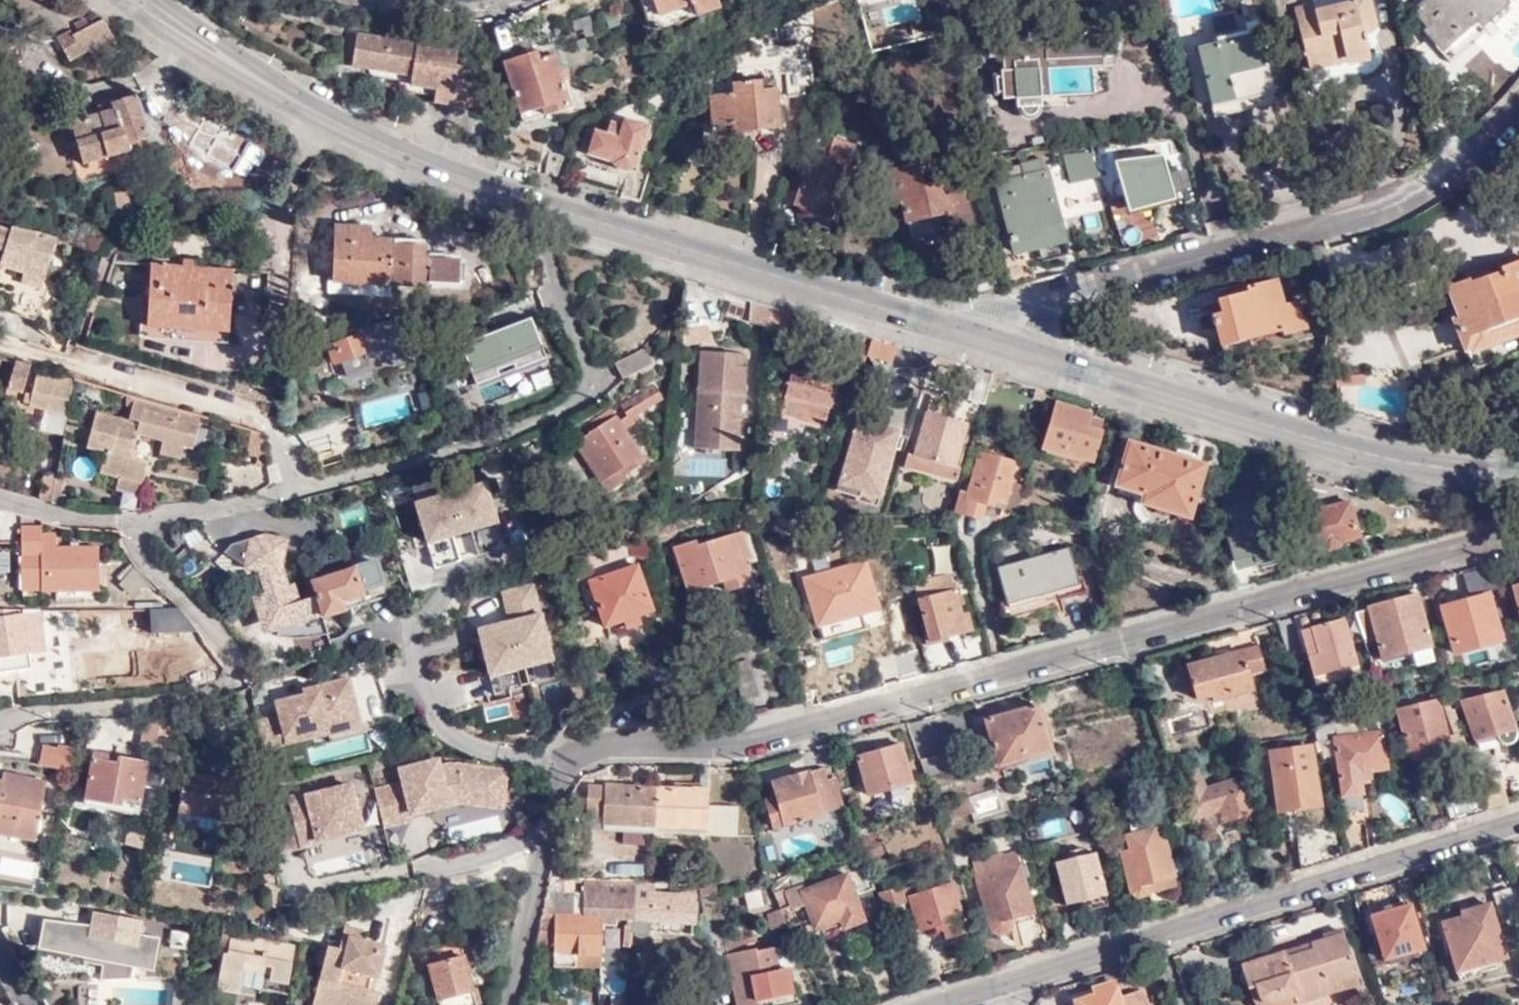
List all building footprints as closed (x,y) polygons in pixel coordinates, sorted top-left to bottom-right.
[(658,14),(694,2),(698,14),(721,7),(718,0),(653,0),(658,14)] [(1369,0),(1352,0),(1352,2),(1316,9),(1315,3),(1295,8),(1308,57),(1344,48),(1350,75),(1376,68),(1380,63),(1382,57),(1381,49),(1368,51),(1363,32),(1368,28),(1372,22),(1372,17),(1369,0)] [(1504,0),(1424,0),(1413,10),(1441,42),(1436,46),(1450,61),(1494,22),(1489,16),(1505,1),(1504,0)] [(78,31),(90,24),(86,16),(73,22),(78,31)] [(68,59),(88,49),(96,64),(121,51),(104,19),(103,18),(90,24),(78,31),(73,34),(70,29),(56,36),(68,59)] [(1109,33),(1110,31),(987,37),(989,55),(1001,54),(1002,69),(999,69),(999,75),(993,75),(995,91),(1001,91),(1002,97),(1015,97),(1015,106),(1020,106),(1022,111),(1026,114),(1030,115),(1036,112),(1039,108),(1039,104),(1067,103),(1067,94),(1050,95),(1048,66),(1102,63),(1102,54),(1111,53),(1112,49),(1118,45),(1118,38),(1113,34),(1109,33)] [(1271,85),(1258,32),(1198,46),(1211,99),(1271,85)] [(453,63),(457,47),(417,41),(417,43),(357,33),(352,63),(411,73),(410,89),(436,93),(435,99),(463,104),(469,66),(453,63)] [(570,106),(553,55),(539,60),(535,51),(503,61),(521,114),(541,107),(544,115),(570,106)] [(815,79),(815,65),(789,67),(792,91),(806,90),(806,80),(815,79)] [(783,124),(778,75),(737,79),(737,89),(712,92),(716,123),(755,120),(756,126),(783,124)] [(113,107),(67,123),(82,166),(129,152),(127,144),(147,136),(132,95),(111,102),(113,107)] [(621,194),(640,200),(651,169),(636,163),(648,123),(625,117),(622,123),(610,120),(606,132),(594,128),(587,151),(612,159),(618,167),(629,170),(621,194)] [(1507,149),(1518,163),(1518,137),(1507,149)] [(837,199),(855,146),(833,140),(829,151),(815,146),(794,204),(810,210),(805,223),(832,234),(844,201),(837,199)] [(545,169),(563,175),(575,146),(552,141),(545,169)] [(1089,147),(1064,152),(1071,177),(1096,171),(1089,147)] [(1170,206),(1162,156),(1114,163),(1122,214),(1170,206)] [(1015,248),(1064,235),(1046,169),(1008,175),(1003,159),(992,162),(1015,248)] [(974,227),(960,174),(923,185),(917,165),(884,174),(894,207),(903,204),(906,216),(898,219),(904,242),(950,229),(952,233),(974,227)] [(1185,170),(1170,173),(1173,192),(1188,189),(1185,170)] [(113,192),(116,219),(133,216),(130,190),(113,192)] [(370,225),(334,223),(332,280),(427,285),(427,280),(456,282),(457,259),(421,258),(421,246),(389,244),(390,238),(370,237),(370,225)] [(42,280),(55,241),(9,229),(8,234),(0,231),(0,250),(2,251),(0,258),(0,267),(21,274),(42,280)] [(1004,254),(1012,283),(1037,277),(1033,262),(1047,259),(1043,245),(1004,254)] [(1502,266),(1503,269),(1472,282),(1470,277),(1452,284),(1451,282),(1439,287),(1445,303),(1458,300),(1464,317),(1459,319),(1472,352),(1518,335),(1518,259),(1502,266)] [(231,269),(148,265),(145,325),(228,330),(231,269)] [(39,290),(42,280),(21,274),(18,283),(39,290)] [(1283,303),(1276,279),(1246,286),(1246,293),(1219,300),(1221,313),(1211,315),(1213,325),(1217,325),(1226,358),(1253,351),(1250,340),(1282,331),(1283,336),(1307,330),(1303,318),(1301,318),(1296,300),(1283,303)] [(49,283),(42,280),(39,290),(18,283),(7,315),(30,322),(38,313),(49,283)] [(748,318),(768,324),(772,307),(751,301),(748,318)] [(526,322),(456,347),(473,388),(543,362),(526,322)] [(711,339),(710,323),(687,325),(690,341),(711,339)] [(356,327),(311,340),(315,353),(318,352),(325,350),(325,351),(335,348),(339,364),(342,375),(345,375),(346,379),(348,378),(349,382),(364,377),(364,374),(367,373),(366,370),(368,369),(364,356),(401,345),(394,324),(369,331),(367,327),(357,330),(356,327)] [(1444,326),(1356,326),(1356,360),(1444,361),(1444,326)] [(874,338),(859,333),(852,358),(866,363),(868,357),(874,338)] [(891,365),(898,345),(874,338),(868,357),(879,361),(867,401),(886,408),(898,367),(891,365)] [(652,363),(643,347),(616,363),(623,378),(652,363)] [(335,348),(325,351),(330,367),(339,364),(335,348)] [(701,350),(698,390),(694,446),(737,449),(740,403),(742,403),(746,353),(701,350)] [(816,366),(796,362),(788,401),(803,404),(799,421),(829,427),(835,405),(843,407),(844,400),(838,399),(840,386),(813,379),(816,366)] [(27,367),(13,363),(6,386),(21,390),(27,367)] [(73,379),(35,369),(27,406),(42,409),(66,414),(73,379)] [(87,397),(91,384),(83,382),(74,379),(71,393),(87,397)] [(231,381),(229,390),(244,395),(247,382),(231,381)] [(579,439),(599,470),(594,473),(606,491),(628,478),(625,473),(644,460),(624,429),(641,418),(638,413),(663,397),(655,384),(620,406),(627,416),(619,421),(615,415),(589,431),(589,432),(579,439)] [(404,391),(357,404),(363,425),(410,412),(404,391)] [(122,478),(139,482),(146,461),(129,456),(136,430),(162,438),(182,443),(191,445),(197,423),(184,419),(186,410),(133,396),(126,417),(136,420),(135,424),(93,412),(84,443),(103,449),(98,469),(117,475),(123,477),(122,478)] [(1089,416),(1058,406),(1046,448),(1065,454),(1066,452),(1093,459),(1101,425),(1087,420),(1089,416)] [(584,425),(589,431),(615,415),(610,408),(584,425)] [(37,428),(62,433),(66,414),(42,409),(37,428)] [(953,478),(968,423),(923,411),(911,454),(904,452),(902,463),(953,478)] [(882,494),(901,432),(862,419),(858,434),(854,433),(839,481),(882,494)] [(256,462),(268,464),(261,431),(251,428),(246,452),(258,454),(256,462)] [(182,443),(162,438),(158,450),(177,457),(182,443)] [(1189,511),(1204,464),(1130,443),(1116,489),(1189,511)] [(984,518),(984,514),(988,504),(995,507),(998,500),(1008,503),(1015,480),(1012,479),(1016,462),(983,451),(970,493),(964,491),(958,509),(974,514),(984,518)] [(113,485),(121,488),(122,478),(123,477),(117,475),(113,485)] [(38,499),(50,502),(53,486),(54,479),(42,477),(38,499)] [(121,488),(117,509),(140,508),(142,482),(139,482),(122,478),(121,488)] [(486,487),(413,506),(424,551),(498,532),(486,487)] [(1275,556),(1257,497),(1226,507),(1232,528),(1225,530),(1233,560),(1247,556),(1249,563),(1275,556)] [(1359,536),(1348,501),(1294,515),(1305,550),(1359,536)] [(39,557),(41,592),(99,589),(98,549),(55,551),(54,533),(38,533),(38,528),(17,528),(19,558),(39,557)] [(750,588),(734,536),(698,548),(696,543),(674,550),(689,594),(724,583),(728,594),(750,588)] [(636,557),(632,546),(596,558),(593,554),(581,558),(593,571),(636,557)] [(1073,570),(1066,547),(998,568),(1007,598),(1002,599),(1008,617),(1063,601),(1062,595),(1084,589),(1078,570),(1073,570)] [(820,601),(810,603),(816,625),(821,624),(826,638),(867,626),(863,612),(880,607),(867,560),(831,571),(825,554),(812,559),(817,575),(814,576),(820,601)] [(21,593),(41,592),(39,557),(19,558),(21,593)] [(381,587),(373,560),(310,581),(321,617),(342,610),(339,601),(381,587)] [(654,615),(639,568),(590,584),(606,631),(654,615)] [(1463,596),(1484,593),(1481,571),(1461,573),(1463,596)] [(804,579),(810,603),(820,601),(814,576),(804,579)] [(960,616),(953,590),(919,600),(930,641),(970,631),(966,615),(960,616)] [(1353,612),(1362,640),(1376,636),(1382,659),(1409,652),(1412,665),(1433,659),(1417,594),(1367,605),(1368,609),(1353,612)] [(1505,638),(1492,594),(1440,608),(1453,653),(1505,638)] [(150,630),(195,629),(179,606),(149,607),(150,630)] [(0,611),(0,674),(32,669),(29,648),(43,646),(38,610),(0,611)] [(548,618),(475,637),(488,686),(561,667),(548,618)] [(1359,673),(1344,619),(1302,629),(1318,684),(1359,673)] [(1254,626),(1238,631),(1242,648),(1188,663),(1196,695),(1212,692),(1214,698),(1253,688),(1248,667),(1264,663),(1254,626)] [(759,694),(751,659),(737,664),(743,698),(759,694)] [(357,687),(269,706),(279,756),(368,737),(357,687)] [(1515,730),(1502,689),(1460,699),(1473,738),(1494,733),(1497,740),(1507,741),(1512,736),(1515,730)] [(1421,755),(1426,750),(1427,740),(1447,736),(1437,696),(1394,706),(1404,749),(1408,754),(1413,756),(1418,756),(1421,755)] [(1452,734),(1459,732),(1452,712),(1449,701),(1442,705),(1452,734)] [(984,720),(995,753),(1020,747),(1024,758),(1051,749),(1037,704),(984,720)] [(1387,767),(1381,730),(1334,735),(1343,794),(1361,792),(1363,799),(1372,798),(1368,770),(1387,767)] [(1427,740),(1426,750),(1449,745),(1447,736),(1427,740)] [(912,781),(901,744),(857,757),(868,794),(912,781)] [(1271,749),(1278,801),(1299,798),(1300,806),(1319,803),(1309,744),(1271,749)] [(68,771),(72,748),(58,745),(57,749),(43,747),(40,765),(68,771)] [(958,747),(918,758),(924,776),(964,765),(958,747)] [(1020,747),(995,753),(999,765),(1024,758),(1020,747)] [(158,788),(162,763),(92,751),(82,798),(117,804),(116,810),(135,813),(140,785),(158,788)] [(398,767),(401,779),(402,783),(375,790),(383,821),(410,814),(409,811),(446,802),(446,799),(457,797),(497,804),(501,772),(451,764),(450,759),(437,762),(435,757),(398,767)] [(1257,812),(1245,775),(1204,787),(1198,764),(1195,766),(1192,758),(1177,763),(1196,828),(1257,812)] [(765,800),(772,827),(842,807),(834,779),(827,780),(823,768),(772,781),(776,796),(765,800)] [(217,830),(227,778),(185,770),(175,821),(217,830)] [(2,781),(22,785),(24,776),(3,771),(2,781)] [(34,842),(46,780),(24,776),(22,785),(2,781),(0,781),(0,824),(12,827),(10,837),(34,842)] [(401,779),(374,785),(375,790),(402,783),(401,779)] [(349,783),(286,799),(289,811),(268,817),(270,835),(272,849),(360,827),(349,783)] [(655,825),(656,787),(605,785),(605,789),(590,788),(589,815),(603,816),(616,817),(639,818),(639,825),(655,825)] [(708,806),(709,789),(656,787),(655,825),(674,826),(674,820),(708,821),(708,806)] [(375,790),(373,790),(381,821),(383,821),(375,790)] [(1299,798),(1278,801),(1279,809),(1300,806),(1299,798)] [(722,835),(723,807),(708,806),(708,821),(708,835),(722,835)] [(722,835),(739,835),(739,807),(723,807),(722,835)] [(616,817),(603,816),(604,824),(639,825),(639,818),(616,817)] [(1343,823),(1351,854),(1370,847),(1363,817),(1343,823)] [(10,837),(12,827),(0,824),(0,835),(10,837)] [(883,857),(874,825),(858,830),(869,862),(883,857)] [(1174,876),(1165,841),(1159,842),(1156,828),(1128,835),(1131,850),(1122,852),(1131,889),(1134,893),(1138,896),(1143,894),(1147,891),(1147,884),(1174,876)] [(1108,905),(1095,852),(1054,862),(1066,902),(1085,898),(1089,910),(1108,905)] [(169,857),(164,874),(205,884),(210,866),(169,857)] [(870,873),(867,863),(850,868),(858,891),(874,886),(870,873)] [(1034,918),(1019,863),(976,875),(992,931),(997,934),(1004,935),(1009,931),(1011,925),(1034,918)] [(775,897),(781,910),(790,906),(794,908),(808,903),(817,925),(842,915),(846,925),(864,918),(847,873),(805,889),(803,885),(794,889),(793,889),(785,893),(775,897)] [(784,888),(792,886),(787,874),(768,882),(770,887),(774,893),(775,897),(793,889),(785,892),(784,888)] [(563,877),(549,877),(536,933),(552,933),(552,966),(598,969),(602,921),(602,914),(579,913),(581,892),(563,892),(564,877),(563,877)] [(633,880),(564,877),(563,892),(581,892),(579,913),(602,914),(602,912),(615,912),(614,917),(625,917),(625,923),(631,923),(631,921),(632,909),(633,898),(633,880)] [(967,932),(953,884),(910,898),(921,932),(944,925),(948,938),(967,932)] [(651,898),(633,898),(632,909),(631,921),(649,921),(649,919),(694,922),(695,899),(692,898),(693,888),(662,895),(662,891),(651,892),(651,898)] [(910,914),(901,888),(880,895),(888,921),(910,914)] [(1510,889),(1495,894),(1504,923),(1518,918),(1518,915),(1510,889)] [(1457,969),(1478,963),(1505,955),(1489,902),(1468,908),(1469,914),(1443,921),(1457,969)] [(1421,945),(1407,903),(1369,914),(1384,957),(1421,945)] [(39,948),(103,961),(99,979),(131,979),(133,967),(153,971),(160,937),(140,934),(142,919),(94,909),(91,923),(45,918),(39,948)] [(773,928),(789,924),(782,911),(769,914),(773,928)] [(602,912),(602,914),(602,921),(614,922),(614,917),(615,912),(602,912)] [(822,923),(827,933),(846,925),(842,915),(822,923)] [(631,923),(630,931),(632,931),(635,935),(642,936),(648,932),(649,927),(649,921),(631,921),(631,923)] [(631,923),(625,923),(622,922),(621,946),(629,947),(630,931),(631,923)] [(339,940),(346,942),(345,949),(338,947),(327,945),(310,1004),(374,1004),(375,999),(371,998),(374,988),(373,988),(367,987),(374,959),(381,961),(385,944),(360,938),(361,930),(344,925),(339,940)] [(706,930),(707,940),(709,957),(726,955),(735,1004),(759,1004),(757,997),(791,991),(786,967),(778,968),(774,946),(756,950),(754,947),(726,952),(721,928),(706,930)] [(1294,994),(1296,1001),(1329,991),(1326,980),(1354,971),(1343,931),(1341,932),(1340,929),(1323,933),(1324,937),(1310,941),(1311,948),(1284,955),(1283,950),(1239,963),(1245,989),(1256,986),(1259,998),(1269,1001),(1294,994)] [(186,951),(188,932),(169,930),(167,948),(186,951)] [(287,986),(293,946),(222,935),(212,996),(234,999),(240,968),(269,972),(266,983),(287,986)] [(346,942),(339,940),(338,947),(345,949),(346,942)] [(1310,941),(1283,950),(1284,955),(1311,948),(1310,941)] [(407,958),(411,969),(430,965),(440,1004),(475,1004),(466,967),(474,964),(469,943),(407,958)] [(373,988),(381,961),(374,959),(367,987),(373,988)] [(1481,972),(1478,963),(1457,969),(1460,979),(1481,972)] [(1326,980),(1329,991),(1357,982),(1354,971),(1326,980)] [(179,989),(189,989),(193,976),(179,976),(179,989)] [(1148,1004),(1145,996),(1143,997),(1141,992),(1119,1000),(1113,983),(1093,989),(1094,995),(1075,1002),(1076,1004),(1146,1004),(1148,1004)] [(75,1004),(92,1004),(93,985),(76,984),(75,1004)] [(1296,1001),(1294,994),(1269,1001),(1259,998),(1256,986),(1245,989),(1248,999),(1252,1003),(1253,1004),(1284,1004),(1296,1001)] [(791,991),(757,997),(759,1004),(793,1004),(791,991)] [(192,1004),(211,1004),(213,998),(194,995),(192,1004)]
